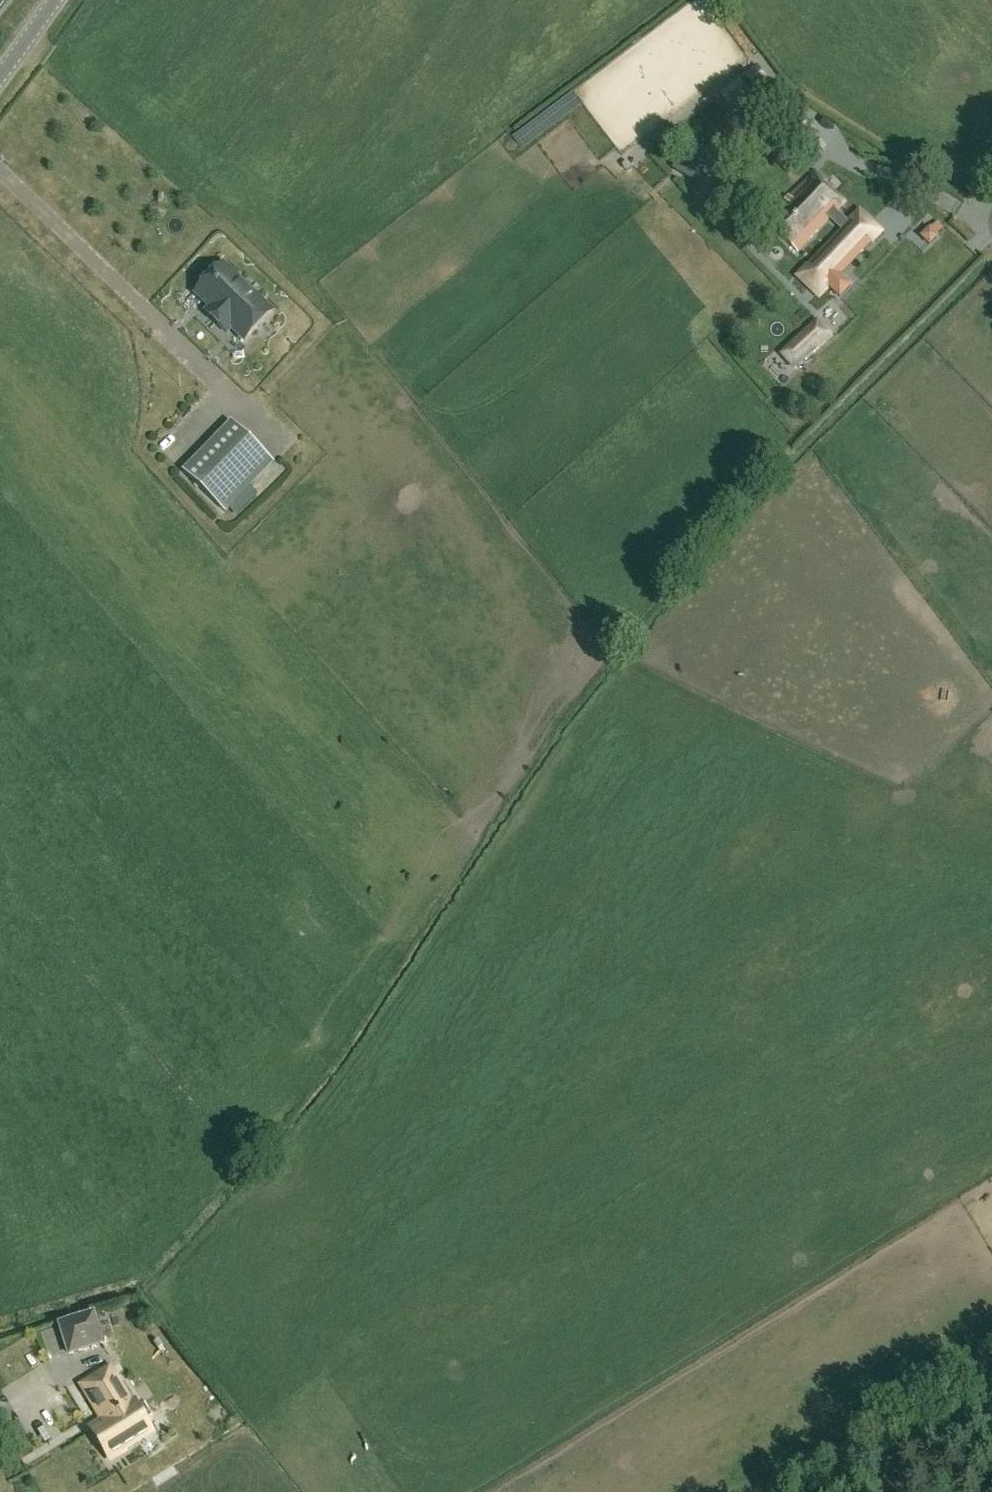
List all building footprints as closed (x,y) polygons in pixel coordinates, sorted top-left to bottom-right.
[(849,223),(837,211),(847,201),(814,169),(765,220),(798,251),(831,218),(843,229),(799,275),(820,295),(829,286),(840,298),(853,285),(841,273),(881,231),(860,211),(849,223)] [(223,265),(196,294),(211,308),(205,313),(227,333),(232,329),(245,341),(273,313),(223,265)] [(794,371),(817,349),(829,338),(816,324),(781,357),(794,371)] [(273,463),(234,425),(185,473),(224,511),(273,463)] [(69,1353),(103,1342),(94,1314),(60,1325),(69,1353)] [(131,1404),(109,1369),(83,1385),(104,1420),(90,1429),(97,1441),(100,1441),(109,1457),(152,1431),(134,1402),(131,1404)]
